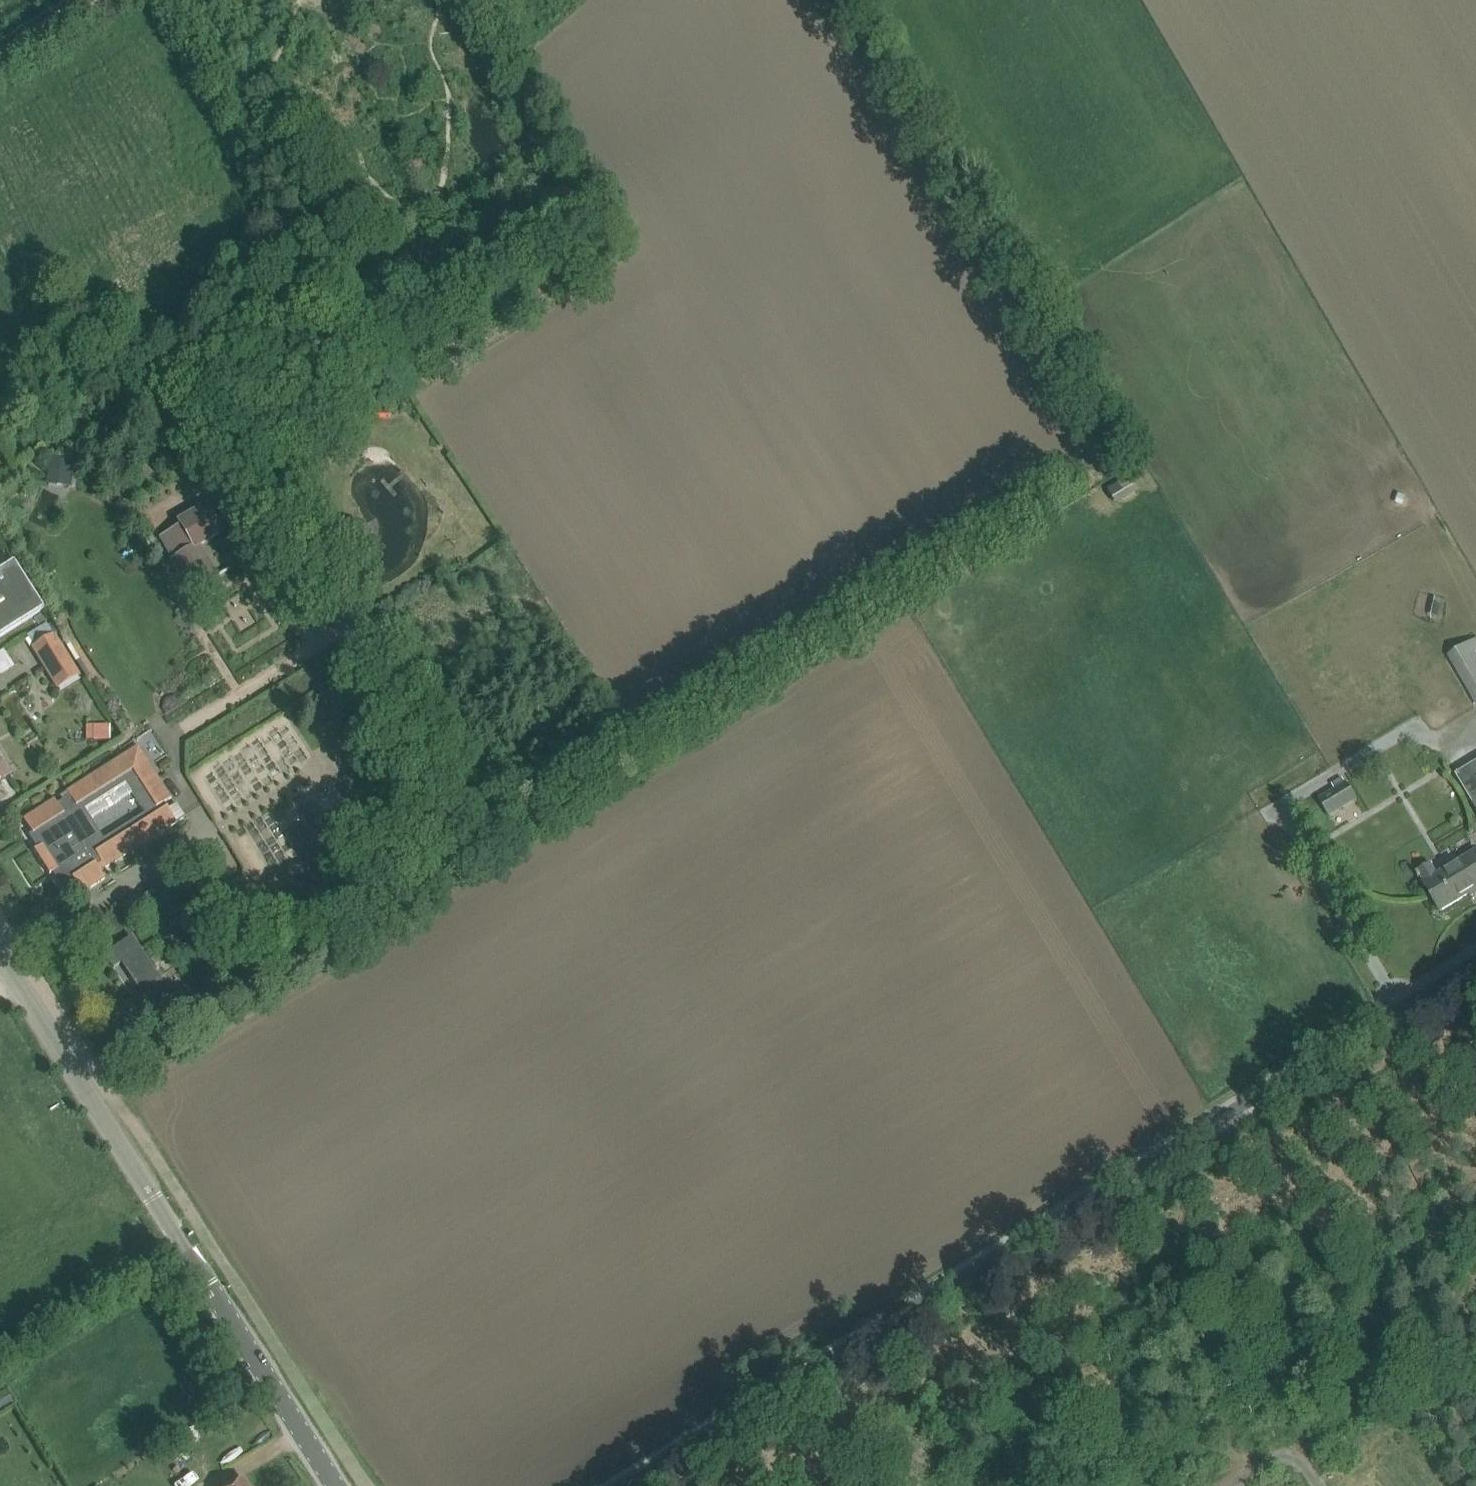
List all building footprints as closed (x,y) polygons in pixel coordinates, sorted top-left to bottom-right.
[(74,486),(76,458),(52,456),(49,484),(74,486)] [(1108,490),(1116,504),(1137,491),(1129,478),(1108,490)] [(172,533),(185,554),(171,562),(188,592),(217,576),(200,545),(221,533),(205,506),(178,522),(181,527),(172,533)] [(13,563),(0,571),(0,638),(43,610),(13,563)] [(46,625),(28,636),(35,648),(53,636),(46,625)] [(35,648),(33,649),(59,691),(82,678),(56,635),(55,636),(53,636),(35,648)] [(1452,655),(1475,696),(1475,641),(1452,655)] [(0,676),(15,670),(6,650),(0,653),(0,675),(0,676)] [(88,724),(87,740),(111,740),(111,724),(88,724)] [(63,801),(58,804),(55,799),(23,819),(33,834),(29,836),(38,849),(35,851),(50,875),(53,874),(62,887),(73,879),(83,894),(105,879),(101,872),(185,819),(176,805),(168,810),(165,804),(172,799),(139,746),(60,796),(63,801)] [(12,774),(0,754),(0,782),(12,774)] [(1457,774),(1475,807),(1475,763),(1457,774)] [(1319,799),(1331,818),(1358,800),(1343,777),(1332,784),(1336,789),(1319,799)] [(1416,873),(1440,911),(1475,890),(1475,850),(1437,873),(1430,863),(1416,873)] [(145,900),(170,940),(193,925),(170,888),(161,893),(159,891),(145,900)] [(106,955),(115,969),(123,963),(147,998),(142,1002),(143,1004),(140,1006),(156,1030),(194,1005),(184,988),(169,998),(165,991),(165,990),(131,938),(122,944),(106,955)]
